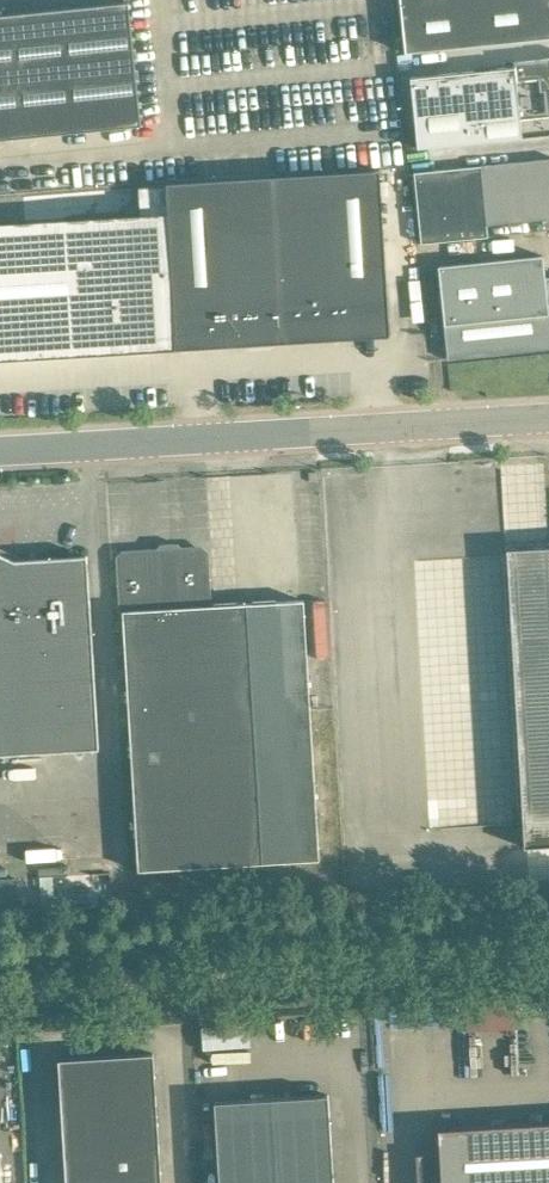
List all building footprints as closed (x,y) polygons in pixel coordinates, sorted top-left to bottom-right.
[(140,122),(128,0),(122,0),(0,12),(0,136),(140,122)] [(543,38),(548,37),(548,0),(451,0),(400,5),(405,52),(543,38)] [(514,61),(515,66),(411,76),(418,148),(522,137),(517,82),(536,80),(539,116),(548,115),(548,58),(514,61)] [(486,225),(548,218),(548,158),(413,172),(421,243),(487,236),(486,225)] [(0,222),(0,359),(180,348),(180,343),(385,331),(386,335),(389,335),(390,335),(380,169),(166,182),(166,184),(138,186),(139,214),(0,222)] [(545,277),(543,255),(438,265),(448,359),(548,348),(548,277),(545,277)] [(507,549),(524,846),(548,845),(548,546),(507,549)] [(123,553),(119,558),(138,870),(319,859),(304,599),(208,605),(205,552),(200,548),(123,553)] [(13,560),(0,554),(0,754),(99,748),(87,555),(13,560)] [(154,1053),(58,1059),(66,1182),(162,1182),(154,1053)] [(328,1094),(214,1101),(219,1182),(334,1182),(328,1094)] [(438,1129),(440,1153),(416,1154),(418,1182),(548,1182),(548,1122),(438,1129)]
